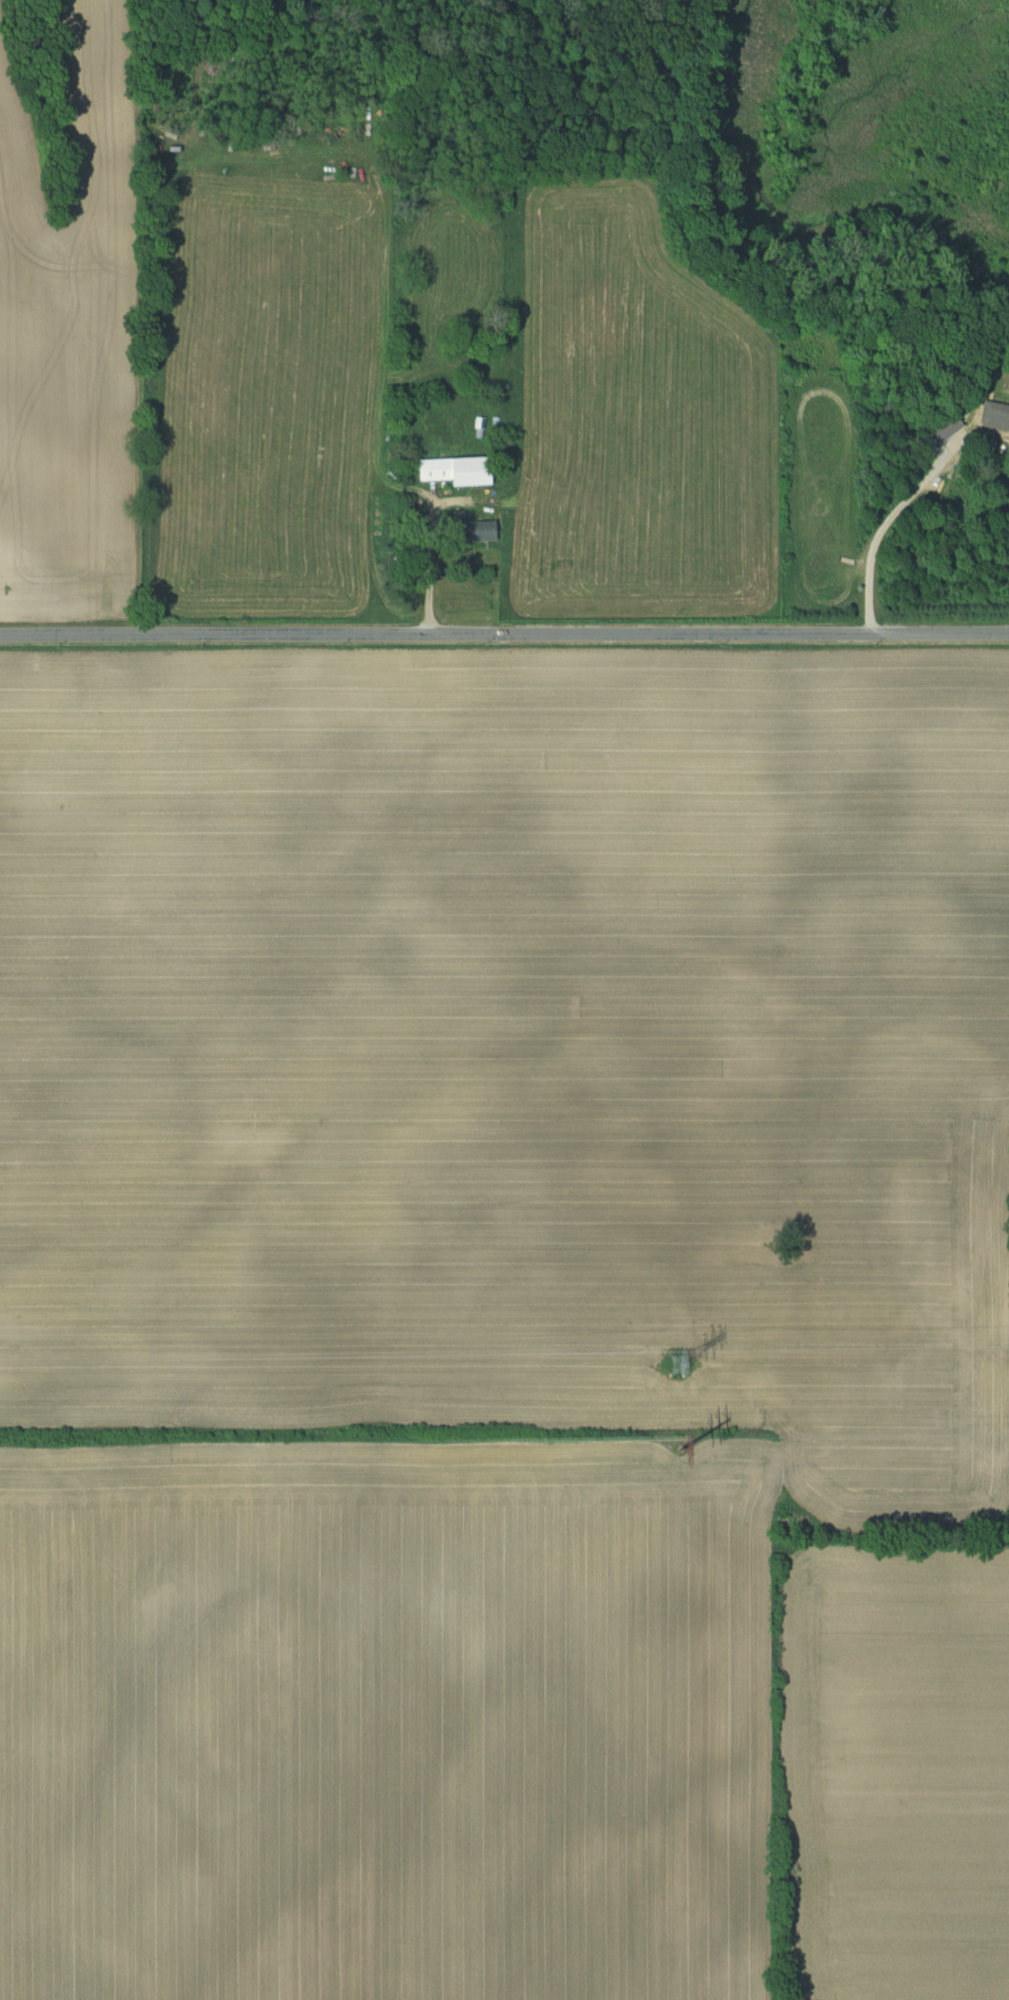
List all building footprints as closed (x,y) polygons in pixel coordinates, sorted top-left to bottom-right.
[(985,403),(985,423),(1008,423),(1008,403),(985,403)] [(936,444),(960,426),(947,407),(922,425),(936,444)] [(490,485),(489,457),(412,458),(412,482),(444,481),(444,486),(490,485)] [(462,511),(440,512),(440,532),(463,531),(463,541),(492,540),(491,521),(462,522),(462,511)]
